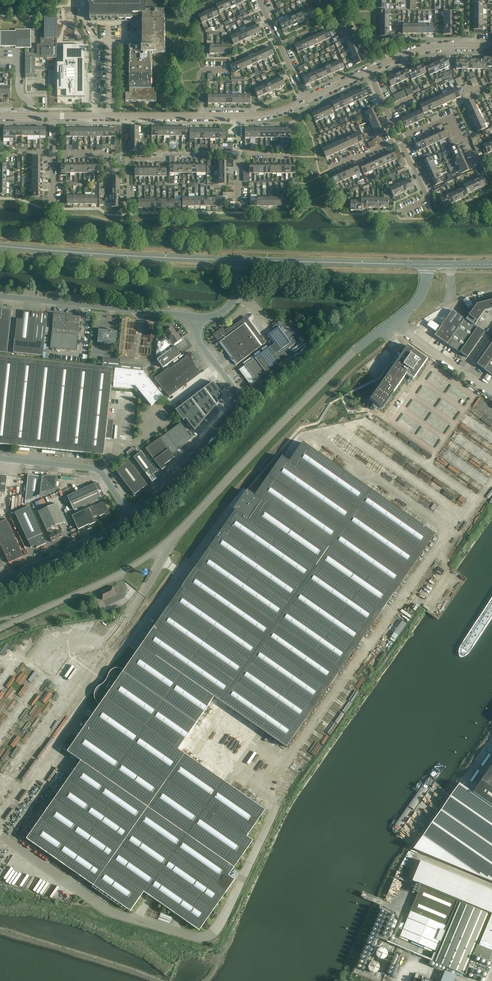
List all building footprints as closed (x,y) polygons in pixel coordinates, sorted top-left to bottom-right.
[(88,2),(88,4),(88,6),(89,6),(89,7),(89,8),(89,17),(89,19),(91,19),(91,21),(93,21),(94,21),(96,21),(97,21),(98,21),(100,21),(100,22),(101,22),(101,21),(103,21),(104,21),(105,21),(107,21),(108,21),(110,21),(111,21),(114,21),(117,21),(118,21),(121,21),(122,21),(124,21),(125,21),(128,21),(131,21),(131,19),(132,19),(132,18),(132,17),(139,17),(139,12),(139,11),(142,11),(142,12),(142,14),(142,17),(142,20),(142,41),(140,42),(142,45),(142,46),(133,46),(131,46),(131,49),(129,49),(129,54),(131,54),(131,56),(129,56),(129,60),(131,60),(131,63),(129,63),(129,67),(131,67),(131,69),(129,69),(129,73),(131,74),(131,76),(129,76),(129,80),(131,80),(131,83),(129,83),(129,89),(129,94),(125,94),(125,102),(130,102),(133,102),(133,100),(136,100),(136,101),(140,101),(140,100),(142,100),(142,101),(147,101),(147,100),(149,100),(149,101),(153,101),(153,100),(156,100),(156,89),(153,89),(151,89),(151,88),(151,87),(151,82),(150,82),(150,80),(151,80),(151,76),(150,76),(150,73),(151,73),(151,69),(150,69),(150,67),(151,67),(151,63),(150,63),(150,60),(151,60),(151,56),(150,56),(150,54),(153,54),(154,54),(162,54),(162,51),(164,51),(164,47),(162,47),(162,44),(164,44),(164,40),(162,40),(162,38),(164,38),(164,34),(162,34),(162,31),(164,31),(164,27),(162,27),(162,25),(164,25),(164,21),(162,21),(162,18),(164,18),(164,14),(164,10),(160,10),(160,6),(160,4),(160,0),(145,0),(140,0),(140,1),(92,1),(89,1),(88,1),(88,2)] [(221,3),(225,10),(230,8),(227,0),(221,3)] [(215,5),(219,13),(225,10),(221,3),(215,5)] [(315,15),(312,7),(306,10),(310,18),(315,15)] [(219,16),(215,8),(209,11),(213,19),(219,16)] [(310,18),(306,10),(301,12),(304,20),(310,18)] [(213,19),(209,11),(204,13),(207,21),(213,19)] [(304,20),(301,12),(295,15),(299,23),(304,20)] [(198,16),(202,24),(207,21),(204,13),(198,16)] [(299,23),(295,15),(290,17),(293,25),(299,23)] [(25,58),(25,59),(25,60),(25,72),(25,73),(25,74),(25,78),(35,78),(35,70),(46,70),(46,68),(35,68),(35,58),(47,58),(48,58),(57,58),(57,50),(56,50),(56,39),(57,39),(57,38),(57,17),(44,17),(44,21),(40,21),(40,27),(40,28),(40,31),(40,44),(37,44),(37,47),(37,54),(35,54),(25,54),(25,58)] [(293,25),(290,17),(284,20),(288,28),(293,25)] [(288,28),(284,20),(279,22),(282,30),(288,28)] [(337,23),(338,26),(343,37),(351,33),(346,22),(342,24),(341,21),(337,23)] [(261,32),(259,28),(262,27),(261,23),(258,24),(247,29),(250,37),(261,32)] [(250,37),(247,29),(241,32),(245,40),(250,37)] [(15,31),(1,31),(0,31),(0,47),(15,47),(15,48),(31,48),(31,30),(15,30),(15,31)] [(331,38),(327,30),(321,33),(325,41),(331,38)] [(245,40),(241,32),(236,35),(239,42),(245,40)] [(325,41),(321,33),(316,35),(320,43),(325,41)] [(346,43),(354,39),(351,33),(343,37),(346,43)] [(230,37),(233,45),(239,42),(236,35),(230,37)] [(320,43),(316,35),(311,38),(314,46),(320,43)] [(314,46),(311,38),(305,40),(309,48),(314,46)] [(348,48),(356,44),(354,39),(346,43),(348,48)] [(309,48),(305,40),(300,43),(303,51),(309,48)] [(303,51),(300,43),(294,45),(297,53),(303,51)] [(351,53),(359,50),(356,44),(348,48),(351,53)] [(58,63),(57,63),(57,64),(57,68),(57,95),(57,97),(82,97),(84,97),(85,97),(85,91),(85,90),(85,83),(85,76),(85,46),(63,46),(63,49),(63,63),(58,63)] [(268,58),(274,55),(270,47),(265,50),(268,58)] [(268,58),(265,50),(259,52),(263,60),(268,58)] [(353,59),(361,55),(359,50),(351,53),(353,59)] [(263,60),(259,52),(254,55),(257,62),(263,60)] [(257,62),(254,55),(248,57),(252,65),(257,62)] [(361,55),(353,59),(356,65),(364,61),(361,55)] [(252,65),(248,57),(243,60),(246,67),(252,65)] [(450,66),(452,65),(452,60),(448,60),(447,60),(446,58),(440,60),(444,69),(450,66)] [(246,67),(243,60),(237,62),(241,70),(246,67)] [(344,68),(341,60),(335,63),(339,70),(344,68)] [(444,69),(440,60),(436,62),(440,71),(444,69)] [(453,68),(456,68),(456,69),(461,69),(461,60),(453,60),(453,68)] [(241,70),(237,62),(232,65),(235,73),(241,70)] [(440,71),(436,62),(431,65),(434,73),(440,71)] [(330,65),(333,73),(339,70),(335,63),(330,65)] [(418,67),(422,75),(427,73),(423,64),(418,67)] [(324,68),(328,75),(333,73),(330,65),(324,68)] [(434,73),(431,65),(426,67),(429,76),(434,73)] [(422,75),(418,67),(413,69),(417,78),(422,75)] [(319,70),(322,78),(328,75),(324,68),(319,70)] [(402,71),(406,80),(410,78),(411,78),(410,78),(411,77),(408,71),(407,69),(402,71)] [(413,69),(408,71),(411,77),(410,78),(411,78),(410,78),(411,80),(417,78),(413,69)] [(313,73),(317,80),(322,78),(319,70),(313,73)] [(397,74),(401,82),(406,80),(402,71),(397,74)] [(308,75),(311,83),(317,80),(313,73),(308,75)] [(401,82),(397,74),(392,76),(396,84),(401,82)] [(308,75),(302,78),(306,85),(311,83),(308,75)] [(284,81),(287,80),(285,76),(282,77),(271,82),(274,90),(285,85),(284,81)] [(396,84),(392,76),(387,78),(391,87),(396,84)] [(274,90),(271,82),(265,85),(269,93),(274,90)] [(269,93),(265,85),(260,87),(263,95),(269,93)] [(254,90),(258,98),(263,95),(260,87),(254,90)] [(369,98),(368,96),(364,88),(359,90),(363,98),(364,100),(369,98)] [(461,97),(457,88),(452,90),(456,99),(461,97)] [(363,98),(359,90),(354,92),(358,100),(363,98)] [(456,99),(452,90),(447,92),(451,101),(456,99)] [(358,100),(354,92),(350,94),(354,102),(358,100)] [(451,101),(447,92),(443,94),(447,103),(451,101)] [(354,102),(350,94),(345,96),(349,105),(354,102)] [(438,97),(442,105),(447,103),(443,94),(438,97)] [(349,105),(345,96),(341,98),(344,107),(349,105)] [(442,105),(438,97),(433,99),(437,107),(442,105)] [(344,107),(341,98),(336,100),(340,109),(344,107)] [(437,107),(433,99),(429,101),(433,109),(437,107)] [(340,109),(336,100),(331,103),(335,111),(340,109)] [(473,100),(464,104),(467,109),(475,105),(473,100)] [(433,109),(429,101),(424,103),(428,112),(433,109)] [(419,105),(423,114),(428,112),(424,103),(419,105)] [(326,107),(330,116),(334,114),(331,105),(326,107)] [(469,113),(477,110),(475,105),(467,109),(469,113)] [(330,116),(326,107),(321,109),(325,118),(330,116)] [(325,118),(321,109),(316,111),(320,120),(325,118)] [(373,109),(365,113),(367,117),(375,113),(375,112),(373,109)] [(424,119),(420,110),(415,112),(419,121),(424,119)] [(477,110),(469,113),(471,118),(480,114),(477,110)] [(311,114),(315,122),(320,120),(316,111),(311,114)] [(410,115),(414,123),(419,121),(415,112),(410,115)] [(369,121),(377,117),(375,113),(376,113),(375,113),(367,117),(369,121)] [(473,123),(482,119),(480,114),(471,118),(473,123)] [(406,117),(410,125),(414,123),(410,115),(406,117)] [(406,117),(401,119),(405,128),(410,125),(406,117)] [(475,127),(484,123),(482,119),(473,123),(475,127)] [(477,132),(486,128),(484,123),(475,127),(477,132)] [(383,130),(374,133),(376,138),(378,137),(381,136),(385,134),(383,130)] [(363,141),(359,132),(355,134),(359,143),(363,141)] [(359,143),(355,134),(350,136),(354,145),(359,143)] [(354,145),(350,136),(345,138),(349,147),(354,145)] [(341,140),(345,149),(349,147),(345,138),(341,140)] [(130,151),(134,151),(134,154),(139,154),(139,139),(130,139),(130,151)] [(345,149),(341,140),(336,143),(340,151),(345,149)] [(483,145),(484,147),(487,153),(491,151),(488,142),(487,140),(485,141),(486,143),(483,145)] [(340,151),(336,143),(331,145),(335,153),(340,151)] [(335,153),(331,145),(327,147),(331,155),(335,153)] [(331,155),(327,147),(322,149),(326,158),(331,155)] [(431,157),(424,161),(426,165),(433,161),(436,160),(434,156),(431,157)] [(110,172),(106,172),(106,178),(112,178),(112,189),(120,189),(120,177),(116,177),(116,173),(112,173),(112,175),(110,175),(110,172)] [(478,178),(482,187),(487,184),(483,176),(478,178)] [(473,180),(477,189),(482,187),(478,178),(473,180)] [(404,181),(408,190),(413,188),(410,179),(404,181)] [(477,189),(473,180),(468,183),(472,191),(477,189)] [(408,190),(404,181),(399,184),(403,192),(408,190)] [(463,185),(464,187),(467,193),(468,193),(472,191),(468,183),(463,185)] [(388,189),(390,189),(393,197),(398,195),(394,186),(395,186),(394,184),(387,187),(388,189)] [(403,192),(399,184),(395,186),(394,186),(398,195),(403,192)] [(464,187),(459,189),(463,198),(469,196),(468,193),(467,193),(464,187)] [(463,198),(459,189),(455,192),(458,200),(463,198)] [(458,200),(455,192),(450,194),(454,202),(458,200)] [(454,202),(450,194),(445,196),(449,205),(454,202)] [(449,205),(445,196),(440,198),(443,207),(449,205)] [(228,198),(226,198),(213,197),(213,206),(225,206),(225,202),(228,202),(228,198)] [(466,320),(474,326),(484,312),(491,310),(491,301),(476,305),(466,320)] [(7,353),(11,310),(2,309),(0,309),(0,352),(7,353)] [(46,324),(47,314),(23,311),(23,319),(17,319),(13,353),(43,356),(46,325),(46,324)] [(464,319),(452,311),(445,321),(444,320),(441,325),(442,325),(435,335),(459,353),(477,328),(474,326),(466,320),(464,319)] [(54,314),(52,333),(50,348),(76,351),(78,336),(79,332),(80,317),(54,314)] [(236,365),(261,346),(265,343),(246,317),(230,329),(229,327),(225,330),(223,327),(213,335),(219,343),(236,365)] [(430,319),(427,324),(435,330),(438,325),(430,319)] [(274,344),(255,358),(266,373),(276,366),(281,362),(288,357),(284,352),(297,342),(296,341),(305,335),(296,323),(294,325),(291,321),(286,324),(283,320),(280,323),(280,322),(273,327),(275,330),(272,332),(268,335),(267,336),(274,344)] [(156,355),(155,357),(156,356),(171,346),(173,344),(173,345),(181,339),(172,326),(164,332),(165,333),(164,334),(163,334),(163,336),(163,338),(164,340),(165,340),(158,345),(157,345),(156,351),(156,355)] [(477,328),(459,353),(460,352),(467,358),(485,332),(477,327),(477,328)] [(99,330),(97,342),(116,344),(117,332),(99,330)] [(477,364),(484,369),(491,358),(491,342),(491,343),(477,364)] [(407,346),(392,367),(369,400),(382,409),(406,375),(410,377),(408,379),(411,381),(413,379),(427,360),(407,346)] [(181,355),(175,347),(157,360),(163,368),(181,355)] [(103,455),(111,381),(114,382),(113,387),(133,389),(136,393),(139,391),(151,406),(163,396),(143,372),(143,367),(120,364),(120,359),(109,358),(103,358),(102,365),(102,367),(0,357),(0,444),(103,455)] [(201,373),(198,369),(197,369),(195,367),(196,366),(189,357),(186,357),(170,369),(169,367),(154,378),(169,397),(201,373)] [(239,370),(250,385),(256,381),(256,380),(266,373),(255,358),(239,370)] [(484,369),(484,370),(491,376),(491,358),(484,369)] [(178,408),(175,410),(183,421),(186,419),(194,431),(195,430),(198,426),(198,427),(199,426),(201,422),(202,421),(205,418),(206,417),(209,414),(209,413),(212,409),(212,410),(213,409),(213,408),(216,405),(217,404),(219,401),(220,401),(224,396),(213,382),(212,382),(212,383),(209,385),(208,386),(204,388),(203,389),(204,389),(200,392),(199,392),(196,395),(195,396),(191,398),(190,399),(187,402),(186,402),(183,405),(182,405),(182,406),(178,408)] [(180,423),(160,438),(173,454),(185,445),(184,443),(192,438),(180,423)] [(164,465),(175,457),(173,454),(160,438),(146,448),(162,470),(166,467),(164,465)] [(80,761),(26,839),(130,911),(144,892),(199,931),(235,880),(228,875),(253,841),(247,836),(265,810),(178,749),(214,697),(286,748),(435,535),(302,442),(289,462),(282,456),(254,496),(249,492),(236,511),(235,510),(124,670),(123,671),(122,670),(121,670),(119,669),(118,669),(116,669),(115,669),(114,670),(112,670),(111,671),(110,673),(110,674),(109,675),(109,677),(109,678),(109,680),(109,681),(108,682),(107,681),(105,683),(107,684),(107,685),(105,685),(104,685),(102,685),(101,686),(99,687),(98,688),(97,689),(96,690),(96,691),(95,693),(95,694),(95,696),(95,697),(96,699),(96,700),(97,701),(98,702),(99,703),(100,704),(100,705),(67,751),(80,761)] [(141,452),(134,457),(146,473),(145,474),(151,483),(156,479),(153,474),(156,472),(141,452)] [(116,470),(119,475),(130,490),(129,490),(134,497),(144,489),(143,489),(147,485),(129,461),(116,470)] [(48,477),(28,475),(25,504),(55,490),(56,478),(51,477),(51,478),(48,478),(48,477)] [(101,497),(100,496),(95,484),(67,496),(73,510),(101,497)] [(94,505),(88,507),(91,514),(94,513),(97,512),(98,515),(99,516),(105,514),(106,515),(110,514),(104,501),(94,506),(94,505)] [(53,533),(51,529),(65,522),(56,504),(38,512),(52,543),(63,537),(60,530),(53,533)] [(29,506),(15,513),(31,548),(35,546),(36,548),(46,544),(43,537),(42,537),(41,535),(42,534),(29,506)] [(83,511),(72,516),(78,530),(89,525),(93,524),(95,523),(93,518),(93,517),(94,514),(94,513),(91,514),(88,507),(88,508),(82,510),(83,511)] [(0,522),(0,545),(9,563),(23,557),(6,520),(0,522)] [(112,586),(98,593),(102,600),(116,594),(112,586)] [(414,849),(491,882),(491,768),(474,793),(460,783),(414,849)] [(400,936),(418,944),(436,951),(431,961),(465,975),(473,955),(488,961),(491,951),(491,890),(422,861),(413,881),(421,885),(410,911),(400,936)]
